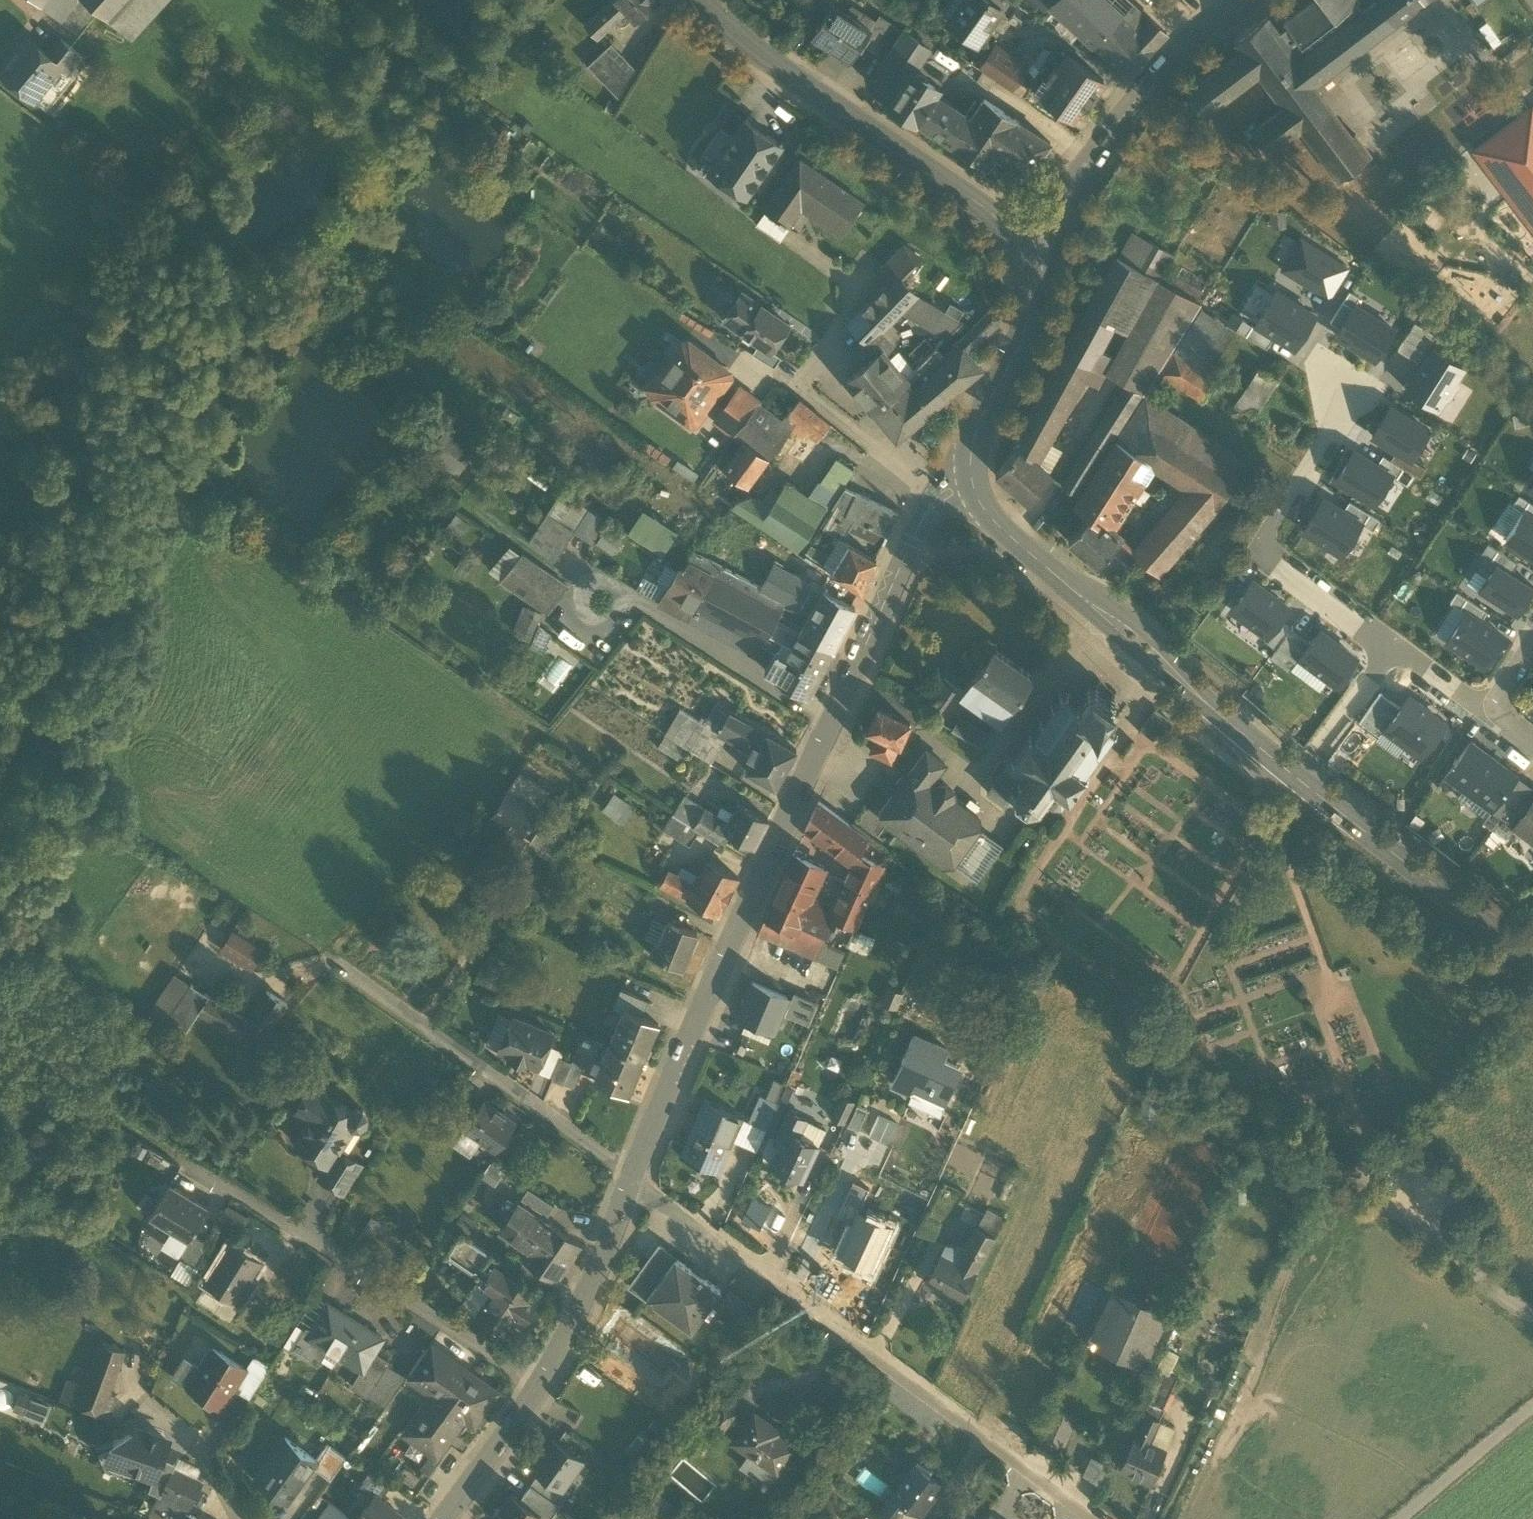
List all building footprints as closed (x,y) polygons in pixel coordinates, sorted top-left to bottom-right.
[(41,6),(59,20),(77,0),(46,0),(41,6)] [(59,20),(74,32),(95,8),(85,0),(77,0),(59,20)] [(95,8),(107,18),(124,0),(85,0),(95,8)] [(107,18),(127,34),(159,0),(124,0),(107,18)] [(602,13),(613,25),(627,11),(617,0),(616,0),(602,13)] [(627,11),(635,20),(657,0),(617,0),(627,11)] [(949,24),(976,43),(1001,10),(1001,9),(990,0),(966,0),(949,24)] [(1014,0),(990,0),(1001,9),(1001,10),(1009,16),(1018,3),(1014,0)] [(1043,16),(1052,6),(1051,5),(1056,0),(1025,0),(1043,16)] [(1051,5),(1052,6),(1107,56),(1134,27),(1106,0),(1056,0),(1051,5)] [(1134,27),(1138,30),(1149,16),(1131,0),(1106,0),(1134,27)] [(1283,21),(1287,25),(1279,32),(1298,58),(1362,9),(1357,2),(1360,0),(1310,0),(1283,21)] [(1295,60),(1314,85),(1403,18),(1390,0),(1374,0),(1362,9),(1298,58),(1295,60)] [(1413,0),(1390,0),(1403,18),(1418,7),(1413,0)] [(183,1),(171,15),(182,25),(195,11),(183,1)] [(870,31),(833,7),(812,38),(850,63),(862,46),(871,32),(870,31)] [(602,13),(585,28),(596,40),(613,25),(602,13)] [(891,24),(879,16),(870,31),(871,32),(862,46),(873,53),(891,24)] [(1167,33),(1149,16),(1138,30),(1155,45),(1167,33)] [(1314,85),(1295,60),(1298,58),(1279,32),(1267,16),(1234,41),(1241,50),(1185,92),(1203,115),(1258,73),(1283,106),(1251,130),(1269,153),(1300,129),(1338,180),(1371,156),(1354,133),(1351,135),(1314,85)] [(891,24),(873,53),(886,61),(904,32),(891,24)] [(1134,27),(1107,56),(1128,75),(1155,45),(1138,30),(1134,27)] [(871,85),(895,101),(892,107),(916,124),(917,122),(934,97),(938,91),(914,74),(930,50),(904,32),(886,61),(871,85)] [(49,53),(29,37),(20,49),(20,54),(15,60),(10,60),(1,72),(14,83),(15,89),(22,95),(28,94),(31,97),(43,82),(48,81),(49,81),(62,65),(49,53)] [(80,55),(61,38),(49,53),(62,65),(68,70),(80,55)] [(636,72),(611,45),(588,67),(619,101),(636,72)] [(1026,68),(994,45),(979,67),(1011,90),(1026,68)] [(1050,79),(1039,94),(1072,117),(1078,108),(1082,111),(1089,101),(1085,98),(1086,96),(1094,94),(1104,80),(1067,55),(1058,68),(1055,66),(1048,77),(1050,79)] [(966,117),(934,97),(917,122),(954,145),(954,146),(964,131),(959,127),(966,117)] [(985,100),(970,120),(966,117),(959,127),(964,131),(954,146),(987,170),(996,157),(1019,123),(985,100)] [(1532,107),(1475,150),(1529,222),(1532,228),(1532,109),(1532,107)] [(734,140),(714,169),(749,193),(780,146),(745,123),(734,140)] [(1019,123),(996,157),(1027,178),(1051,143),(1019,123)] [(721,131),(700,161),(710,168),(711,167),(714,169),(734,140),(721,131)] [(865,204),(800,161),(780,190),(764,212),(780,222),(779,223),(785,227),(799,206),(843,236),(865,204)] [(1149,240),(1134,266),(1153,276),(1167,250),(1149,240)] [(1329,294),(1346,267),(1302,240),(1285,267),(1329,294)] [(905,246),(880,270),(890,280),(892,279),(895,281),(920,257),(905,246)] [(1117,256),(1087,310),(1113,324),(1128,333),(1158,279),(1153,276),(1134,266),(1117,256)] [(890,280),(850,322),(869,341),(915,295),(895,281),(892,279),(890,280)] [(1114,357),(1105,372),(1143,393),(1200,303),(1158,279),(1128,333),(1114,357)] [(1276,291),(1257,321),(1296,346),(1315,316),(1276,291)] [(742,292),(724,319),(742,331),(760,305),(742,292)] [(950,303),(945,312),(957,319),(962,310),(950,303)] [(788,325),(760,305),(742,331),(758,343),(770,351),(771,350),(788,325)] [(1202,305),(1179,340),(1207,359),(1230,324),(1219,316),(1202,305)] [(1337,333),(1376,358),(1394,331),(1355,305),(1337,333)] [(921,364),(912,371),(939,403),(965,380),(964,378),(978,364),(966,351),(996,324),(998,314),(992,308),(947,357),(939,349),(934,351),(933,351),(921,364)] [(1087,310),(1073,334),(1099,349),(1113,324),(1087,310)] [(1415,323),(1399,349),(1419,362),(1435,336),(1415,323)] [(1273,346),(1279,336),(1263,326),(1257,335),(1273,346)] [(1099,349),(1073,334),(1065,349),(1092,364),(1084,377),(1098,385),(1105,372),(1114,357),(1099,349)] [(1207,359),(1179,340),(1159,372),(1198,398),(1218,366),(1207,359)] [(727,371),(689,343),(684,344),(670,362),(678,368),(657,396),(690,420),(698,419),(703,412),(702,406),(716,387),(722,386),(728,379),(727,371)] [(770,351),(758,343),(751,354),(773,367),(780,356),(771,350),(770,351)] [(1065,349),(1040,393),(1067,408),(1084,377),(1092,364),(1065,349)] [(1434,349),(1408,390),(1437,408),(1445,395),(1448,397),(1458,383),(1454,380),(1462,367),(1434,349)] [(904,378),(882,352),(848,380),(873,410),(907,382),(904,378)] [(1234,402),(1252,415),(1275,380),(1257,368),(1234,402)] [(939,403),(912,371),(904,378),(907,382),(873,410),(896,438),(939,403)] [(1140,395),(1124,385),(1091,437),(1106,447),(1140,395)] [(739,389),(717,420),(737,434),(759,404),(739,389)] [(1040,393),(1013,444),(1019,447),(1020,446),(1037,461),(1067,408),(1040,393)] [(1189,424),(1144,395),(1105,456),(1138,478),(1149,462),(1188,488),(1216,507),(1236,476),(1217,464),(1194,449),(1180,440),(1189,424)] [(830,424),(799,399),(787,414),(819,439),(825,432),(830,424)] [(791,429),(759,404),(737,434),(736,435),(744,441),(768,459),(791,429)] [(1371,434),(1412,459),(1428,432),(1388,407),(1371,434)] [(840,432),(830,424),(825,432),(834,439),(840,432)] [(1204,434),(1189,424),(1180,440),(1194,449),(1204,434)] [(457,433),(442,459),(462,471),(477,444),(457,433)] [(1227,449),(1204,434),(1194,449),(1217,464),(1227,449)] [(1106,447),(1091,437),(1080,453),(1096,463),(1106,447)] [(733,456),(723,468),(742,483),(750,482),(768,459),(744,441),(733,456)] [(1037,461),(1020,446),(1019,447),(996,475),(1028,503),(1052,475),(1037,461)] [(1246,461),(1227,449),(1217,464),(1236,476),(1246,461)] [(725,450),(716,463),(723,468),(733,456),(725,450)] [(1392,475),(1352,450),(1335,477),(1376,502),(1392,475)] [(1096,463),(1080,453),(1062,483),(1077,493),(1096,463)] [(1138,478),(1105,456),(1076,502),(1090,514),(1091,513),(1107,526),(1138,478)] [(838,460),(800,514),(816,524),(853,469),(838,460)] [(626,461),(602,494),(616,505),(640,472),(626,461)] [(898,513),(845,487),(832,508),(834,509),(824,526),(842,539),(855,520),(887,536),(898,513)] [(1216,507),(1188,488),(1167,510),(1193,534),(1216,507)] [(768,509),(747,495),(740,495),(734,506),(759,523),(768,509)] [(800,514),(776,498),(768,509),(759,523),(799,550),(816,524),(800,514)] [(1304,528),(1343,553),(1362,523),(1323,498),(1304,528)] [(647,505),(630,532),(665,554),(682,527),(647,505)] [(1193,534),(1167,510),(1130,549),(1158,574),(1193,534)] [(1107,526),(1091,513),(1090,514),(1067,540),(1096,565),(1120,538),(1107,526)] [(1532,557),(1532,519),(1524,513),(1506,539),(1532,557)] [(574,527),(561,519),(542,547),(555,556),(574,527)] [(598,539),(615,549),(623,535),(606,525),(598,539)] [(876,560),(850,543),(833,573),(861,590),(876,560)] [(810,613),(788,601),(800,579),(775,566),(763,587),(698,552),(693,561),(713,572),(783,610),(776,623),(798,635),(801,630),(810,613)] [(568,583),(525,553),(505,578),(549,608),(568,583)] [(693,561),(689,559),(682,567),(679,567),(661,600),(675,607),(674,608),(692,618),(692,617),(697,608),(694,607),(713,572),(693,561)] [(1478,590),(1519,615),(1532,592),(1532,586),(1495,563),(1478,590)] [(783,610),(713,572),(694,607),(697,608),(764,645),(776,623),(783,610)] [(854,607),(801,578),(800,579),(788,601),(810,613),(801,630),(832,647),(854,607)] [(1231,608),(1269,635),(1289,607),(1252,579),(1231,608)] [(764,645),(697,608),(692,617),(771,660),(776,651),(764,645)] [(1465,612),(1447,640),(1486,665),(1504,637),(1465,612)] [(832,647),(801,630),(798,635),(776,623),(764,645),(776,651),(791,659),(818,674),(832,647)] [(1300,655),(1311,640),(1293,626),(1271,655),(1290,669),(1300,655)] [(1300,655),(1338,684),(1357,658),(1320,629),(1311,640),(1300,655)] [(993,647),(961,691),(1001,720),(1033,676),(993,647)] [(791,659),(776,651),(771,660),(768,664),(784,673),(791,659)] [(818,674),(791,659),(784,673),(782,677),(809,691),(818,674)] [(945,674),(921,709),(930,715),(933,717),(957,682),(945,674)] [(1054,706),(1044,719),(1041,717),(1039,719),(1043,721),(1032,735),(1031,730),(1029,731),(1029,736),(1016,755),(1011,755),(1011,756),(987,790),(1004,802),(1007,798),(1014,803),(1018,801),(1025,807),(1025,811),(1027,811),(1028,807),(1038,806),(1040,809),(1042,808),(1040,804),(1045,797),(1048,800),(1049,798),(1052,800),(1051,803),(1053,804),(1054,801),(1060,802),(1061,804),(1063,803),(1061,801),(1067,795),(1068,799),(1071,799),(1070,794),(1084,775),(1088,774),(1088,772),(1084,772),(1093,758),(1096,760),(1098,758),(1094,756),(1104,742),(1107,745),(1109,742),(1106,740),(1112,731),(1116,733),(1117,731),(1113,728),(1116,724),(1114,722),(1113,724),(1101,715),(1102,714),(1108,713),(1110,710),(1110,704),(1110,703),(1113,705),(1115,702),(1111,699),(1114,694),(1111,692),(1109,695),(1097,686),(1099,683),(1096,681),(1093,685),(1088,682),(1086,685),(1090,688),(1081,701),(1068,692),(1069,690),(1067,689),(1064,693),(1060,690),(1059,692),(1062,694),(1055,704),(1052,701),(1051,703),(1054,706)] [(1385,727),(1400,707),(1381,692),(1360,720),(1379,735),(1385,727)] [(1408,697),(1400,707),(1385,727),(1421,755),(1445,725),(1408,697)] [(729,711),(716,703),(708,718),(720,726),(729,711)] [(704,721),(680,706),(665,731),(690,748),(698,733),(705,722),(704,721)] [(910,722),(878,707),(867,729),(877,734),(870,750),(890,759),(898,744),(899,744),(910,722)] [(795,750),(729,711),(720,726),(729,731),(753,745),(748,753),(754,756),(747,769),(775,785),(795,750)] [(933,717),(930,715),(925,724),(938,731),(943,723),(933,717)] [(989,732),(960,715),(953,728),(981,745),(989,732)] [(720,726),(708,718),(704,721),(705,722),(698,733),(719,746),(729,731),(720,726)] [(719,746),(698,733),(690,748),(711,761),(719,746)] [(1518,776),(1470,741),(1445,774),(1463,788),(1469,780),(1497,801),(1491,809),(1492,810),(1495,807),(1509,787),(1518,776)] [(935,787),(929,783),(945,762),(926,748),(907,776),(909,778),(904,784),(903,785),(898,786),(882,808),(882,818),(942,862),(953,860),(980,823),(979,815),(959,801),(957,803),(953,800),(956,797),(954,787),(947,782),(937,784),(935,787)] [(551,788),(520,769),(508,787),(539,807),(551,788)] [(539,807),(508,787),(489,818),(504,828),(507,824),(522,833),(539,807)] [(1509,787),(1495,807),(1504,814),(1519,794),(1509,787)] [(614,790),(603,808),(626,822),(637,804),(614,790)] [(705,807),(685,794),(673,812),(693,825),(705,807)] [(1519,794),(1504,814),(1505,814),(1499,821),(1512,831),(1515,828),(1514,827),(1531,804),(1519,794)] [(829,846),(842,818),(819,801),(807,829),(829,846)] [(1531,804),(1514,827),(1515,828),(1532,841),(1532,802),(1531,804)] [(729,822),(724,832),(754,848),(769,820),(739,804),(729,822)] [(729,822),(705,807),(693,825),(699,830),(719,842),(724,832),(729,822)] [(1491,809),(1482,820),(1493,829),(1499,821),(1505,814),(1504,814),(1495,807),(1492,810),(1491,809)] [(693,825),(673,812),(664,827),(690,844),(699,830),(693,825)] [(866,836),(842,818),(829,846),(852,863),(857,853),(858,854),(866,836)] [(1512,831),(1499,821),(1493,829),(1507,839),(1512,831)] [(1005,842),(980,823),(953,860),(979,878),(1005,842)] [(549,834),(539,828),(528,845),(539,852),(550,835),(549,834)] [(852,863),(830,910),(857,922),(883,866),(858,854),(857,853),(852,863)] [(796,855),(793,854),(766,914),(797,928),(799,923),(808,899),(823,870),(824,868),(795,855),(796,855)] [(693,888),(688,897),(718,913),(738,877),(708,860),(693,888)] [(684,877),(668,869),(661,882),(688,897),(693,888),(681,881),(684,877)] [(894,880),(884,875),(867,908),(877,913),(894,880)] [(830,910),(808,899),(799,923),(825,935),(828,937),(839,914),(830,910)] [(797,928),(766,914),(757,933),(815,958),(825,935),(799,923),(797,928)] [(670,921),(661,944),(656,942),(651,954),(683,968),(698,933),(670,921)] [(263,953),(232,932),(221,948),(253,968),(263,953)] [(176,975),(150,1014),(166,1024),(191,985),(176,975)] [(787,998),(752,983),(738,1017),(774,1031),(787,998)] [(210,997),(191,985),(166,1024),(184,1036),(198,1015),(210,997)] [(642,1000),(622,991),(617,1002),(637,1011),(642,1000)] [(248,1022),(223,1006),(212,1023),(239,1041),(241,1037),(259,1048),(287,1005),(267,992),(248,1022)] [(795,992),(786,1014),(810,1024),(819,1001),(795,992)] [(210,997),(198,1015),(212,1023),(223,1006),(210,997)] [(657,1024),(624,1010),(609,1047),(641,1061),(657,1024)] [(553,1037),(512,1020),(498,1052),(512,1058),(511,1061),(524,1067),(525,1064),(539,1070),(549,1047),(553,1037)] [(1155,1031),(1145,1031),(1144,1032),(1145,1032),(1145,1037),(1148,1040),(1151,1040),(1154,1038),(1154,1033),(1155,1033),(1155,1031)] [(948,1050),(929,1041),(928,1044),(913,1037),(902,1061),(906,1062),(896,1086),(912,1093),(909,1098),(918,1102),(939,1112),(941,1113),(955,1081),(949,1079),(955,1065),(943,1060),(948,1050)] [(563,1054),(549,1047),(539,1070),(538,1073),(552,1080),(560,1060),(563,1054)] [(641,1061),(609,1047),(594,1082),(627,1096),(641,1061)] [(570,1065),(560,1060),(552,1080),(563,1084),(571,1065),(570,1065)] [(583,1067),(571,1062),(570,1065),(571,1065),(563,1084),(574,1089),(583,1067)] [(351,1110),(313,1086),(299,1109),(312,1117),(297,1141),(330,1162),(321,1175),(344,1190),(361,1163),(340,1149),(355,1125),(361,1125),(367,1121),(368,1114),(363,1109),(356,1108),(351,1110)] [(759,1096),(748,1121),(765,1129),(776,1105),(759,1096)] [(842,1097),(832,1118),(844,1124),(853,1104),(854,1102),(842,1097)] [(455,1099),(444,1116),(452,1122),(460,1111),(464,1106),(455,1099)] [(516,1124),(483,1101),(471,1118),(463,1129),(496,1152),(516,1124)] [(939,1112),(918,1102),(912,1116),(933,1125),(939,1112)] [(740,1117),(705,1103),(682,1158),(700,1166),(703,1159),(719,1166),(740,1117)] [(853,1104),(844,1124),(858,1130),(867,1110),(853,1104)] [(452,1122),(446,1131),(457,1138),(463,1129),(471,1118),(460,1111),(452,1122)] [(789,1111),(773,1143),(779,1146),(770,1166),(802,1182),(819,1146),(818,1146),(800,1137),(807,1122),(808,1120),(789,1111)] [(877,1117),(868,1137),(889,1146),(898,1126),(877,1117)] [(825,1131),(807,1122),(800,1137),(818,1146),(825,1131)] [(142,1143),(135,1157),(175,1176),(181,1162),(142,1143)] [(854,1182),(838,1215),(853,1222),(858,1210),(859,1211),(869,1189),(854,1182)] [(209,1207),(170,1183),(149,1216),(187,1239),(188,1240),(193,1232),(209,1207)] [(554,1207),(529,1190),(523,1200),(547,1217),(554,1207)] [(518,1205),(508,1198),(502,1206),(512,1213),(518,1205)] [(247,1217),(227,1205),(219,1217),(239,1229),(247,1217)] [(578,1245),(518,1205),(512,1213),(501,1230),(533,1251),(527,1260),(548,1275),(555,1279),(578,1245)] [(859,1211),(858,1210),(853,1222),(838,1254),(872,1270),(893,1226),(859,1211)] [(394,1229),(374,1216),(356,1244),(376,1257),(394,1229)] [(994,1236),(977,1226),(960,1255),(957,1261),(975,1271),(994,1236)] [(208,1241),(193,1232),(188,1240),(187,1239),(178,1255),(198,1267),(208,1241)] [(491,1253),(461,1233),(448,1253),(478,1273),(491,1253)] [(232,1241),(199,1295),(216,1305),(224,1292),(239,1302),(249,1287),(244,1284),(259,1259),(232,1241)] [(960,1255),(945,1246),(941,1253),(957,1261),(960,1255)] [(661,1309),(690,1269),(659,1247),(631,1287),(661,1309)] [(957,1261),(941,1253),(925,1281),(944,1291),(942,1295),(958,1304),(976,1272),(975,1271),(957,1261)] [(527,1260),(526,1260),(519,1270),(542,1285),(548,1275),(527,1260)] [(534,1295),(496,1269),(484,1286),(494,1293),(479,1315),(507,1334),(518,1319),(523,1322),(534,1305),(529,1302),(534,1295)] [(692,1331),(720,1291),(690,1269),(661,1309),(692,1331)] [(484,1286),(479,1283),(464,1305),(479,1315),(494,1293),(484,1286)] [(756,1311),(729,1291),(716,1309),(743,1328),(756,1311)] [(1161,1315),(1115,1294),(1096,1337),(1095,1340),(1106,1345),(1109,1339),(1144,1355),(1161,1315)] [(318,1362),(327,1348),(363,1370),(374,1352),(376,1349),(377,1350),(384,1339),(382,1338),(383,1337),(330,1303),(311,1333),(307,1330),(296,1348),(318,1362)] [(651,1346),(621,1324),(612,1338),(623,1346),(610,1364),(626,1376),(643,1388),(655,1372),(662,1376),(672,1362),(673,1361),(651,1346)] [(101,1342),(90,1373),(87,1372),(82,1386),(75,1406),(98,1414),(106,1392),(110,1381),(113,1382),(125,1351),(101,1342)] [(213,1346),(202,1363),(204,1364),(202,1368),(185,1357),(174,1374),(191,1385),(190,1386),(221,1406),(229,1393),(234,1397),(239,1390),(234,1386),(246,1367),(213,1346)] [(455,1396),(470,1408),(479,1414),(496,1391),(468,1370),(464,1376),(426,1349),(409,1371),(437,1392),(451,1402),(455,1396)] [(374,1352),(363,1370),(354,1384),(368,1393),(386,1365),(388,1361),(374,1352)] [(600,1374),(618,1387),(626,1376),(610,1364),(608,1363),(600,1374)] [(386,1365),(368,1393),(386,1404),(405,1377),(386,1365)] [(262,1377),(246,1367),(234,1386),(239,1390),(250,1397),(262,1377)] [(32,1371),(26,1387),(37,1391),(44,1375),(32,1371)] [(1159,1371),(1146,1400),(1162,1407),(1175,1378),(1159,1371)] [(82,1386),(69,1382),(61,1402),(74,1407),(75,1406),(82,1386)] [(106,1392),(98,1414),(109,1418),(117,1396),(106,1392)] [(436,1455),(470,1408),(455,1396),(451,1402),(437,1392),(407,1434),(436,1455)] [(1162,1407),(1146,1400),(1140,1414),(1145,1416),(1145,1415),(1158,1420),(1164,1408),(1162,1407)] [(734,1414),(722,1406),(710,1423),(722,1431),(734,1414)] [(1075,1418),(1053,1409),(1039,1440),(1061,1450),(1075,1418)] [(769,1425),(754,1414),(733,1444),(776,1474),(794,1448),(766,1429),(769,1425)] [(1158,1420),(1145,1415),(1145,1416),(1136,1436),(1149,1442),(1158,1420)] [(166,1439),(135,1428),(133,1436),(129,1434),(116,1441),(122,1456),(132,1460),(130,1465),(132,1469),(142,1472),(146,1470),(155,1473),(157,1474),(164,1457),(168,1443),(166,1439)] [(1135,1436),(1120,1469),(1151,1482),(1165,1449),(1149,1442),(1136,1436),(1135,1436)] [(315,1458),(285,1437),(257,1475),(288,1498),(312,1465),(316,1459),(315,1458)] [(553,1440),(533,1467),(540,1472),(562,1488),(562,1487),(581,1461),(553,1440)] [(346,1458),(326,1443),(315,1458),(316,1459),(312,1465),(330,1479),(346,1458)] [(1086,1475),(1103,1482),(1112,1462),(1095,1454),(1086,1475)] [(198,1465),(180,1456),(174,1467),(196,1477),(200,1468),(198,1465)] [(176,1462),(164,1457),(157,1474),(155,1473),(149,1489),(161,1495),(176,1462)] [(893,1493),(894,1493),(875,1518),(895,1518),(907,1503),(920,1513),(941,1484),(928,1475),(930,1471),(917,1461),(914,1465),(913,1464),(893,1493)] [(196,1477),(174,1467),(161,1495),(188,1508),(202,1480),(196,1477)] [(392,1483),(370,1471),(360,1485),(373,1495),(374,1494),(380,1498),(392,1483)] [(540,1472),(531,1485),(560,1506),(570,1492),(562,1487),(562,1488),(540,1472)] [(531,1485),(519,1501),(542,1518),(544,1518),(550,1518),(560,1506),(531,1485)] [(355,1518),(401,1518),(403,1516),(380,1498),(374,1494),(373,1495),(355,1518)] [(188,1508),(161,1495),(153,1511),(166,1517),(167,1515),(173,1517),(178,1508),(186,1511),(188,1508)] [(512,1496),(495,1518),(541,1518),(542,1518),(519,1501),(512,1496)] [(639,1518),(662,1518),(671,1507),(656,1496),(639,1518)] [(329,1501),(316,1518),(353,1518),(329,1501)] [(662,1518),(683,1518),(684,1518),(671,1507),(662,1518)] [(178,1508),(173,1517),(172,1518),(193,1518),(194,1516),(186,1511),(178,1508)]
